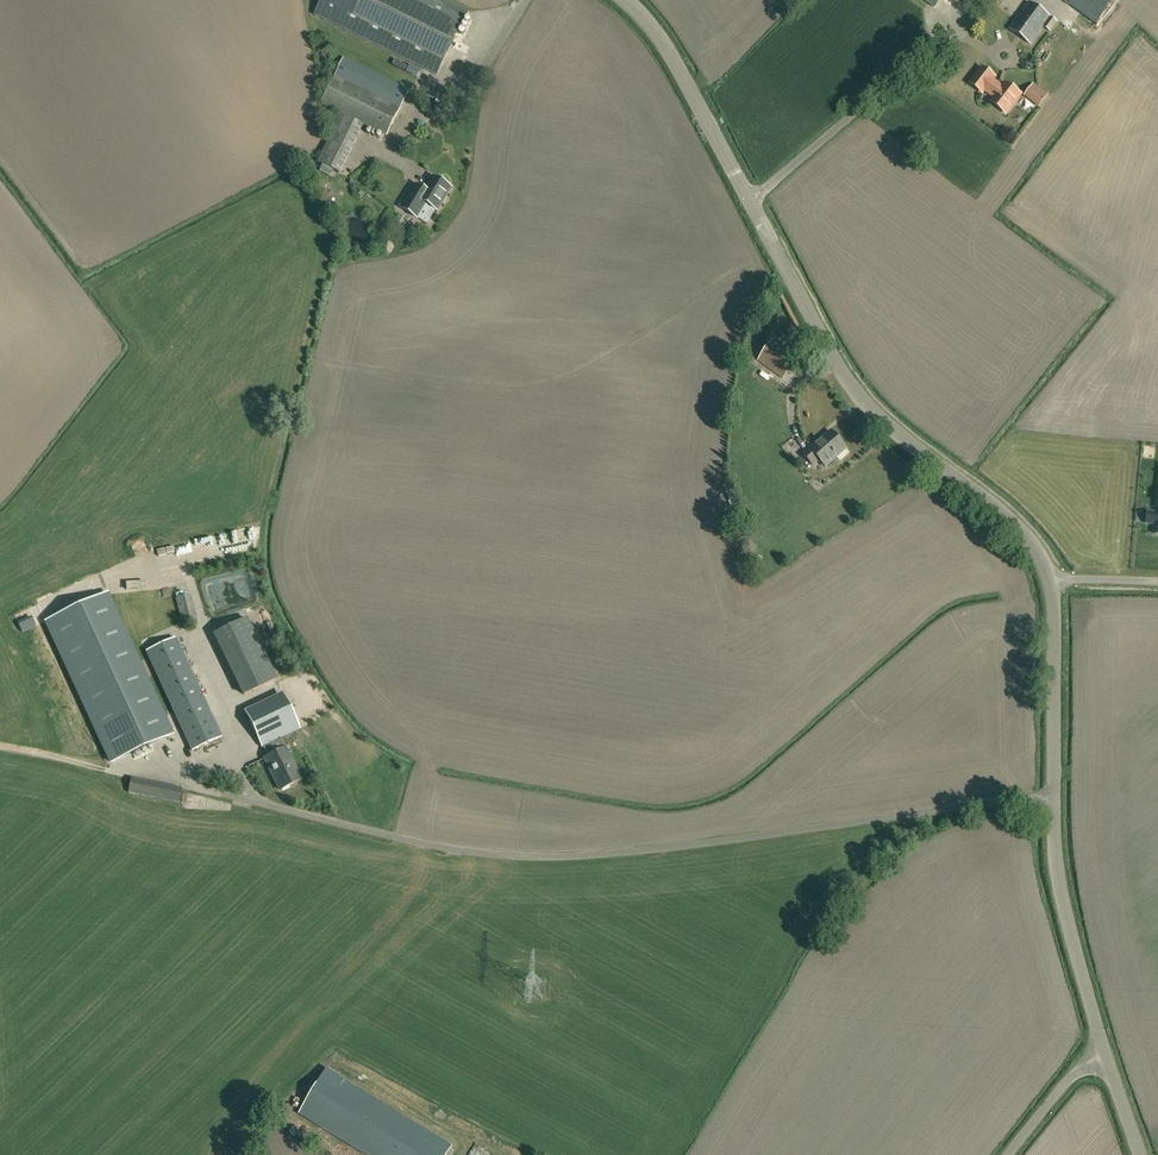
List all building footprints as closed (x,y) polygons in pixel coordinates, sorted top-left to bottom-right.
[(436,75),(468,11),(446,0),(322,0),(314,15),(436,75)] [(1071,2),(1069,5),(1097,25),(1115,0),(1073,0),(1071,2)] [(1031,44),(1044,26),(1050,31),(1057,22),(1029,2),(1010,29),(1031,44)] [(407,91),(344,58),(335,74),(400,106),(407,91)] [(983,92),(984,90),(993,97),(991,101),(1006,113),(1020,95),(1005,83),(1002,87),(993,80),(994,77),(982,68),(970,83),(983,92)] [(400,106),(335,74),(321,103),(386,136),(398,112),(397,112),(400,106)] [(1047,96),(1038,88),(1033,85),(1024,96),(1037,106),(1039,107),(1047,96)] [(433,120),(441,111),(429,101),(422,110),(433,120)] [(342,114),(318,163),(341,174),(364,125),(342,114)] [(417,185),(402,208),(418,218),(426,204),(438,210),(451,188),(434,177),(426,191),(417,185)] [(783,379),(797,359),(772,341),(758,360),(783,379)] [(769,373),(765,377),(774,384),(777,379),(769,373)] [(825,466),(846,448),(832,431),(811,449),(810,448),(804,454),(813,465),(819,459),(825,466)] [(1148,512),(1147,523),(1155,524),(1154,534),(1157,535),(1157,497),(1156,513),(1148,512)] [(43,624),(110,765),(175,734),(162,707),(109,593),(43,624)] [(182,623),(197,620),(191,594),(175,598),(182,623)] [(243,698),(277,682),(247,616),(213,632),(243,698)] [(32,618),(18,624),(22,632),(35,626),(32,618)] [(192,751),(222,737),(176,637),(146,651),(192,751)] [(262,747),(300,729),(282,692),(244,711),(262,747)] [(192,750),(170,703),(162,707),(175,734),(169,737),(178,757),(192,750)] [(286,748),(268,756),(265,758),(280,790),(301,780),(286,748)] [(300,1113),(367,1154),(397,1154),(410,1134),(443,1154),(446,1154),(452,1146),(327,1069),(300,1113)] [(407,1145),(401,1154),(425,1154),(407,1145)]
